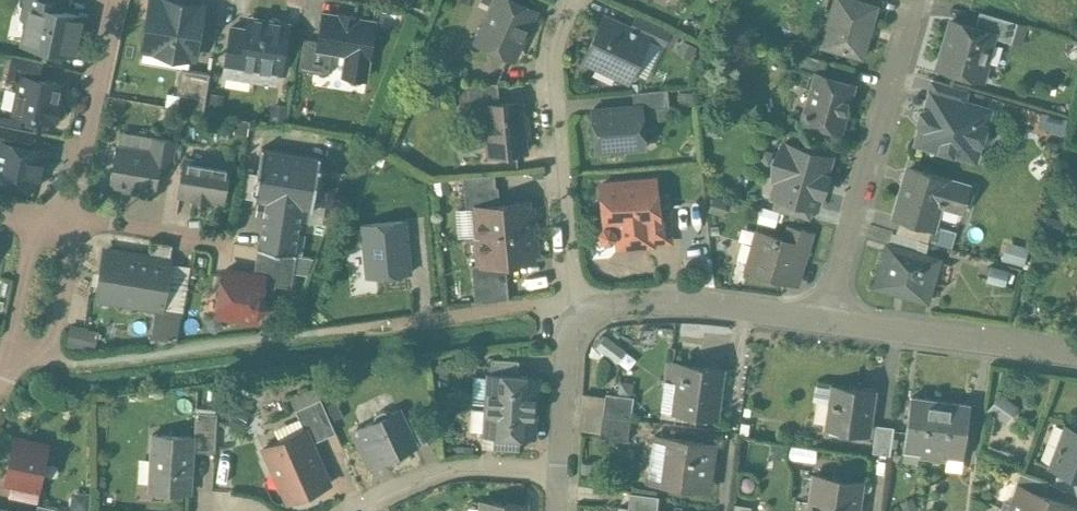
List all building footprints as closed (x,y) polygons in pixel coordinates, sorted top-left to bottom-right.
[(23,6),(31,8),(31,6),(61,13),(64,0),(24,0),(23,6)] [(160,0),(151,0),(143,50),(195,59),(203,7),(160,0)] [(477,42),(513,58),(535,10),(513,0),(496,0),(493,6),(477,42)] [(855,0),(835,0),(822,45),(862,57),(876,6),(855,0)] [(61,13),(31,6),(31,8),(23,45),(75,55),(83,18),(61,13)] [(1018,22),(980,11),(975,27),(994,32),(993,37),(1012,42),(1018,22)] [(356,19),(341,16),(341,18),(324,15),(319,44),(318,50),(333,52),(347,54),(344,76),(365,79),(374,24),(356,21),(356,19)] [(671,31),(636,15),(630,27),(650,36),(649,38),(665,45),(671,31)] [(630,27),(609,17),(605,25),(601,23),(587,52),(598,57),(594,65),(618,76),(622,68),(633,73),(649,38),(650,36),(630,27)] [(262,33),(256,71),(281,75),(289,25),(283,24),(280,21),(276,19),(271,19),(268,22),(253,19),(251,32),(262,33)] [(975,27),(952,20),(938,67),(984,81),(988,66),(985,61),(993,37),(994,32),(975,27)] [(262,33),(251,32),(231,29),(224,76),(254,81),(256,71),(262,33)] [(319,44),(304,41),(299,72),(329,76),(333,52),(318,50),(319,44)] [(826,60),(799,52),(795,68),(815,73),(816,72),(823,74),(826,60)] [(43,63),(12,56),(6,82),(20,85),(22,76),(40,80),(43,63)] [(461,68),(441,69),(442,82),(462,81),(461,68)] [(210,74),(181,70),(177,95),(180,96),(178,109),(204,113),(210,74)] [(823,74),(816,72),(815,73),(802,120),(841,131),(854,83),(823,74)] [(40,80),(22,76),(20,85),(13,114),(54,123),(55,120),(57,120),(57,118),(59,118),(61,118),(63,117),(64,116),(65,115),(65,114),(66,113),(66,111),(66,110),(65,109),(65,108),(64,107),(62,105),(60,104),(61,102),(59,102),(62,85),(40,80)] [(968,90),(933,79),(929,93),(931,93),(964,102),(968,90)] [(498,83),(459,87),(461,109),(486,107),(486,106),(500,104),(498,83)] [(668,88),(633,92),(634,107),(641,106),(642,117),(670,114),(668,88)] [(964,102),(931,93),(926,109),(921,111),(917,122),(921,126),(916,143),(936,149),(938,151),(953,156),(956,154),(975,160),(980,143),(982,144),(986,142),(989,137),(990,131),(987,127),(985,126),(988,115),(984,108),(964,102)] [(500,104),(486,106),(486,107),(487,118),(484,119),(486,144),(489,144),(491,156),(525,153),(524,138),(527,138),(525,117),(522,117),(521,103),(500,104)] [(634,107),(593,111),(597,150),(611,148),(616,153),(622,152),(627,147),(645,145),(642,117),(641,106),(634,107)] [(0,125),(0,144),(0,143),(32,149),(35,133),(0,125)] [(150,154),(117,149),(113,173),(111,173),(109,186),(122,188),(123,186),(126,187),(125,191),(142,194),(143,189),(155,191),(159,166),(163,140),(153,138),(150,154)] [(176,142),(163,140),(159,166),(171,168),(176,142)] [(0,143),(0,144),(0,180),(38,188),(45,152),(32,149),(0,143)] [(830,157),(784,143),(773,178),(778,179),(773,195),(776,195),(814,206),(816,207),(820,193),(822,194),(827,176),(825,175),(830,157)] [(319,158),(264,150),(264,149),(262,149),(255,192),(254,192),(253,194),(255,194),(254,202),(256,202),(256,201),(266,203),(262,231),(298,237),(303,209),(310,210),(310,211),(312,211),(319,170),(320,170),(321,167),(319,167),(321,158),(319,158)] [(229,168),(185,160),(179,195),(192,197),(192,200),(209,203),(210,200),(224,202),(229,168)] [(970,185),(909,167),(895,214),(900,216),(933,225),(939,203),(963,210),(970,185)] [(656,179),(600,185),(604,228),(601,233),(601,238),(605,242),(611,241),(615,237),(618,237),(619,248),(642,246),(642,240),(651,239),(647,203),(659,202),(656,179)] [(498,188),(464,191),(466,210),(477,209),(477,208),(500,206),(498,188)] [(814,206),(776,195),(772,208),(810,219),(814,206)] [(659,202),(647,203),(651,239),(651,242),(670,240),(666,201),(659,202)] [(500,206),(477,208),(477,209),(480,237),(532,232),(531,226),(536,225),(534,208),(530,208),(529,203),(500,206)] [(933,225),(900,216),(896,232),(928,242),(933,225)] [(365,277),(412,275),(409,219),(363,221),(365,277)] [(784,239),(759,231),(755,246),(743,242),(738,259),(750,263),(748,269),(786,281),(793,255),(800,230),(788,226),(784,239)] [(813,233),(800,230),(793,255),(806,259),(813,233)] [(298,237),(262,231),(259,248),(258,250),(296,256),(296,254),(295,254),(298,237)] [(896,232),(893,231),(889,245),(924,255),(928,242),(896,232)] [(532,232),(480,237),(482,265),(472,266),(474,284),(507,281),(506,264),(535,261),(534,256),(539,256),(537,238),(533,239),(532,232)] [(889,245),(887,244),(875,285),(927,300),(938,259),(924,255),(889,245)] [(1024,263),(1027,250),(1010,245),(1006,258),(1024,263)] [(258,250),(254,276),(264,278),(276,280),(275,286),(292,288),(297,257),(296,256),(258,250)] [(169,263),(106,252),(98,300),(161,310),(169,263)] [(806,259),(793,255),(786,281),(799,284),(806,259)] [(1008,271),(990,267),(987,279),(1005,284),(1008,271)] [(254,276),(225,271),(217,315),(257,322),(258,316),(271,307),(267,302),(273,297),(275,286),(276,280),(264,278),(254,276)] [(507,281),(474,284),(476,305),(509,301),(507,281)] [(71,323),(67,343),(96,350),(100,330),(71,323)] [(618,363),(627,349),(605,334),(596,347),(618,363)] [(519,362),(493,360),(492,375),(518,376),(519,362)] [(720,371),(668,364),(665,380),(679,381),(675,413),(714,419),(720,371)] [(492,375),(490,375),(488,405),(535,408),(537,378),(518,376),(492,375)] [(873,390),(834,385),(828,428),(867,433),(873,390)] [(991,413),(1010,422),(1019,403),(1000,394),(991,413)] [(941,400),(911,396),(906,446),(922,448),(920,456),(933,458),(941,400)] [(321,400),(296,411),(305,431),(306,431),(312,445),(336,434),(321,400)] [(970,404),(941,400),(933,458),(946,460),(947,451),(963,453),(970,404)] [(535,408),(488,405),(486,436),(494,436),(521,438),(534,439),(535,408)] [(392,415),(384,412),(376,415),(373,424),(354,433),(362,451),(375,446),(383,462),(415,447),(399,412),(392,415)] [(218,415),(196,413),(195,439),(194,453),(216,454),(218,415)] [(434,439),(423,415),(410,421),(421,445),(434,439)] [(630,420),(602,416),(599,438),(627,442),(630,420)] [(1076,423),(1069,426),(1069,428),(1066,427),(1051,466),(1059,469),(1076,476),(1076,424),(1076,423)] [(894,426),(877,424),(873,453),(890,455),(894,426)] [(305,431),(264,449),(277,477),(281,476),(292,501),(330,484),(312,445),(306,431),(305,431)] [(195,439),(152,436),(149,491),(192,494),(194,453),(195,439)] [(521,438),(494,436),(493,450),(519,452),(521,438)] [(711,444),(654,437),(648,482),(705,490),(711,444)] [(48,447),(15,439),(6,483),(12,485),(38,490),(48,447)] [(1059,469),(1054,485),(1076,494),(1076,476),(1059,469)] [(1048,483),(1020,472),(1015,485),(1019,487),(1019,486),(1043,495),(1048,483)] [(860,483),(816,476),(812,503),(857,509),(860,483)] [(38,490),(12,485),(9,499),(38,504),(40,491),(38,490)] [(1019,486),(1019,487),(1010,510),(1012,510),(1073,510),(1075,507),(1043,495),(1019,486)] [(630,493),(628,510),(657,510),(659,497),(630,493)] [(753,505),(735,502),(734,510),(752,510),(753,505)] [(812,503),(811,510),(856,510),(857,509),(812,503)]
